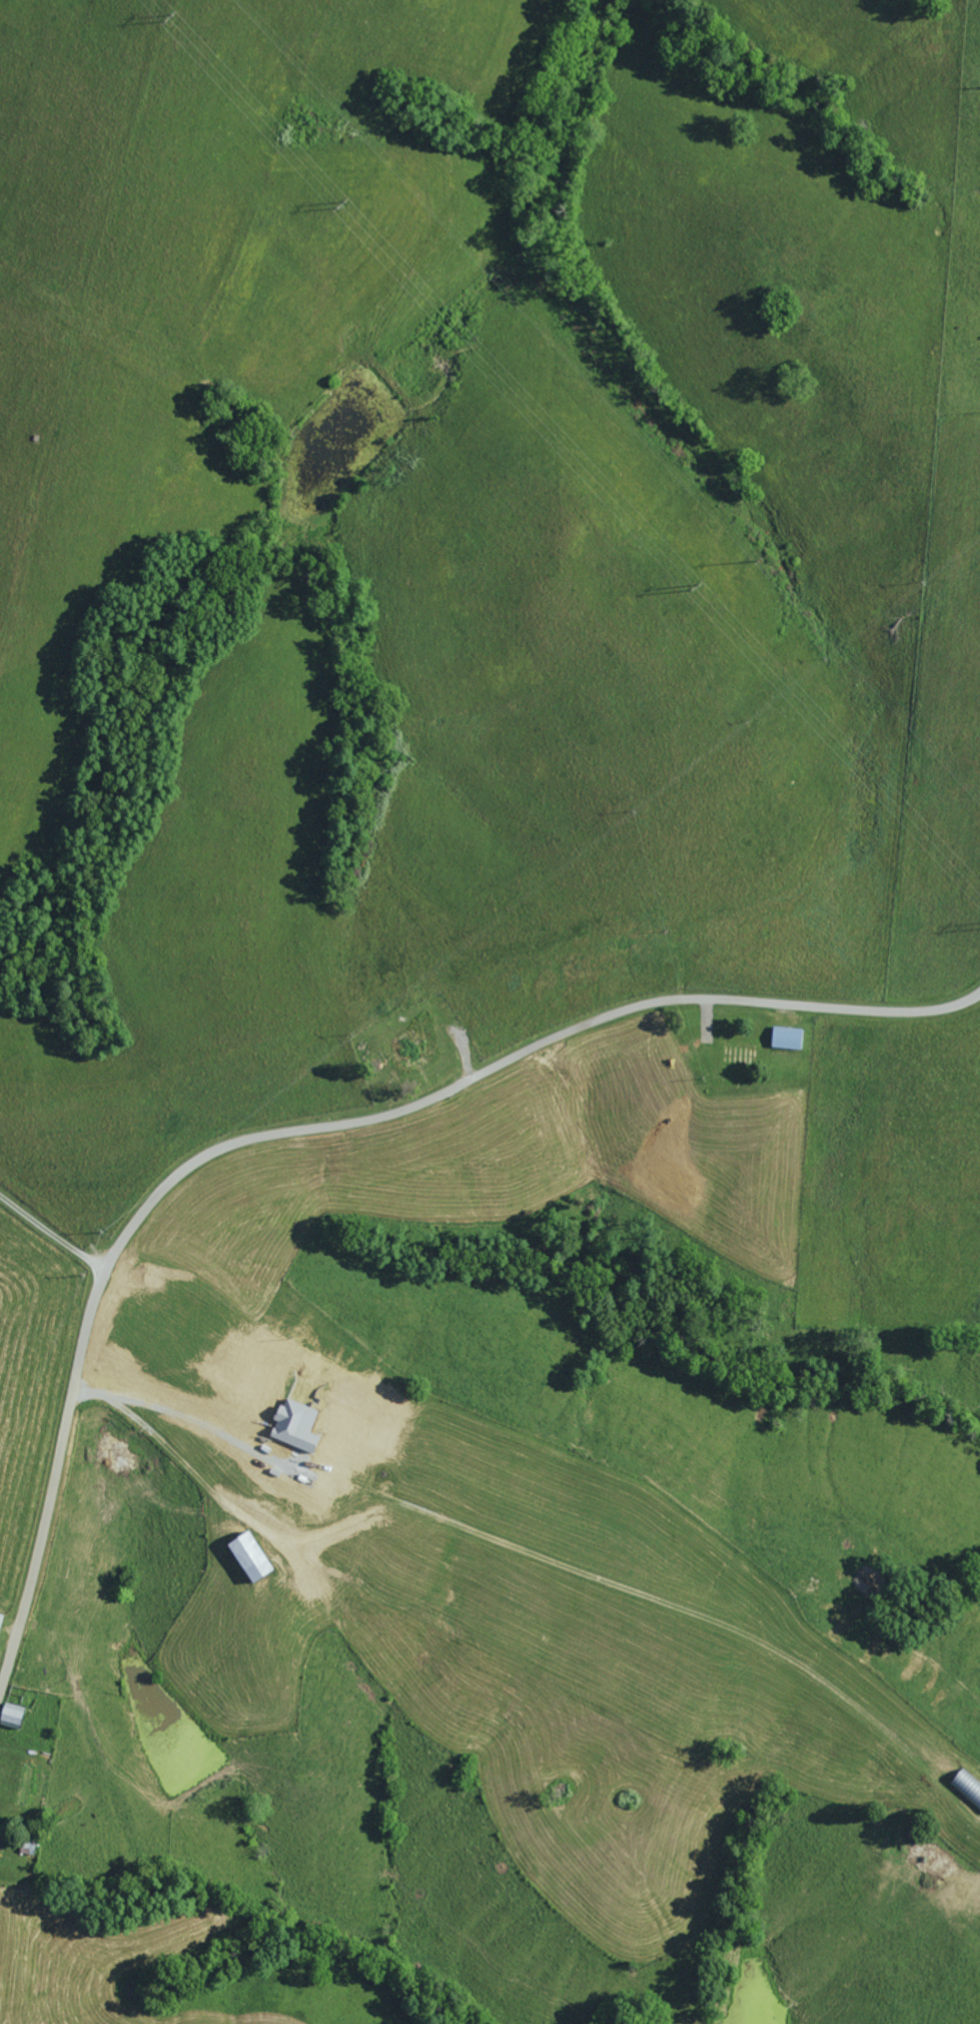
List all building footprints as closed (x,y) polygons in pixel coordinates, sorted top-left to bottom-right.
[(770,1048),(800,1048),(801,1027),(771,1027),(770,1048)] [(249,1581),(270,1568),(246,1528),(224,1541),(249,1581)] [(20,1728),(25,1706),(1,1700),(0,1704),(0,1723),(20,1728)]
